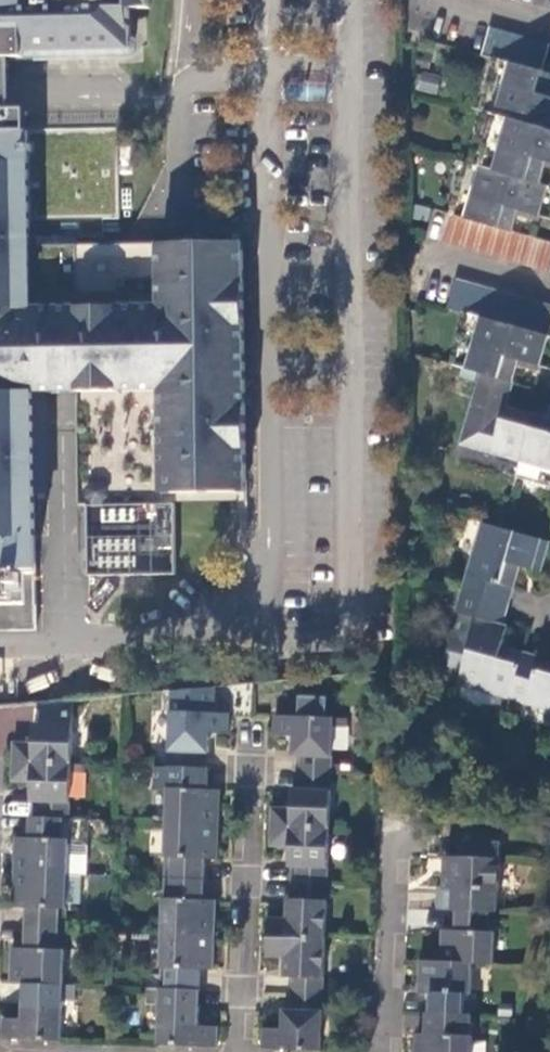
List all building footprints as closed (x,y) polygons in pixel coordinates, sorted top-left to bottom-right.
[(12,58),(130,56),(130,7),(152,6),(151,0),(0,0),(0,58),(12,58)] [(490,24),(481,54),(490,56),(491,54),(500,57),(542,69),(549,41),(490,24)] [(542,69),(500,57),(485,109),(499,113),(549,127),(549,95),(545,94),(549,79),(549,71),(542,69)] [(13,110),(12,58),(0,58),(0,110),(13,110)] [(435,92),(437,74),(417,72),(416,90),(435,92)] [(35,631),(33,494),(31,392),(44,391),(76,390),(79,505),(86,504),(89,575),(175,573),(174,493),(247,490),(243,245),(214,245),(211,241),(208,239),(204,237),(199,237),(194,239),(191,241),(187,245),(77,246),(76,238),(103,238),(103,219),(119,219),(118,129),(28,131),(27,109),(13,110),(0,110),(0,631),(35,631)] [(499,113),(491,144),(485,142),(480,164),(536,180),(542,158),(549,160),(549,127),(499,113)] [(480,164),(471,162),(456,215),(507,228),(513,207),(534,213),(542,182),(536,180),(480,164)] [(535,236),(507,228),(456,215),(445,212),(437,239),(549,269),(549,240),(535,236)] [(455,278),(447,306),(466,312),(471,313),(542,333),(548,335),(549,328),(549,306),(455,278)] [(533,364),(542,333),(471,313),(456,365),(479,371),(507,379),(512,359),(533,364)] [(507,379),(479,371),(459,442),(520,460),(532,420),(533,415),(503,406),(511,380),(507,379)] [(47,494),(44,391),(31,392),(33,494),(47,494)] [(517,470),(549,480),(549,425),(532,420),(520,460),(517,470)] [(509,603),(513,588),(520,566),(541,573),(549,543),(549,540),(481,521),(462,590),(509,603)] [(509,697),(522,651),(501,644),(508,625),(503,624),(505,619),(509,603),(462,590),(455,611),(476,616),(456,682),(509,697)] [(537,655),(522,651),(509,697),(549,709),(549,659),(537,655)] [(212,753),(213,733),(231,733),(232,713),(219,712),(220,687),(176,691),(173,769),(211,771),(211,768),(205,767),(205,754),(212,753)] [(77,699),(46,702),(45,722),(38,722),(37,741),(19,740),(17,763),(75,766),(77,699)] [(304,758),(304,774),(335,775),(338,717),(279,714),(279,735),(298,736),(297,758),(304,758)] [(75,766),(17,763),(17,781),(36,781),(35,801),(43,801),(41,821),(66,821),(73,821),(73,802),(74,803),(75,766)] [(211,771),(173,769),(171,824),(222,826),(223,789),(210,788),(211,771)] [(335,775),(304,774),(303,787),(296,788),(295,806),(277,807),(276,828),(333,831),(335,775)] [(41,821),(35,821),(34,837),(20,836),(18,872),(71,874),(72,839),(67,838),(66,821),(41,821)] [(222,826),(171,824),(168,879),(207,880),(208,860),(221,861),(222,826)] [(333,831),(276,828),(276,846),(294,847),(293,866),(301,867),(299,884),(331,885),(333,831)] [(471,840),(470,858),(505,859),(505,841),(471,840)] [(470,858),(451,857),(449,889),(459,889),(458,912),(461,912),(494,913),(501,913),(505,859),(470,858)] [(71,874),(18,872),(18,907),(31,907),(31,927),(63,928),(62,908),(70,909),(70,903),(71,874)] [(86,875),(71,874),(70,903),(85,904),(86,875)] [(207,880),(168,879),(166,933),(218,936),(218,900),(206,900),(207,880)] [(331,885),(299,884),(299,899),(292,899),(291,919),(273,917),(272,938),(329,940),(331,885)] [(494,913),(461,912),(460,929),(448,929),(446,963),(477,964),(497,965),(499,932),(492,932),(494,913)] [(63,928),(31,927),(30,947),(15,947),(15,982),(28,983),(67,984),(68,949),(62,949),(63,928)] [(218,936),(166,933),(164,978),(164,989),(196,991),(203,991),(205,970),(216,970),(218,936)] [(329,940),(272,938),(271,957),(291,958),(289,975),(296,976),(296,994),(327,996),(329,940)] [(446,963),(425,962),(423,994),(435,995),(434,1014),(468,1015),(469,996),(475,996),(477,964),(446,963)] [(153,989),(164,989),(164,978),(153,978),(153,989)] [(26,1019),(7,1018),(6,1039),(64,1040),(66,1001),(78,1001),(79,985),(67,984),(28,983),(26,1019)] [(150,1005),(163,1005),(164,989),(153,989),(150,988),(150,1005)] [(163,1005),(161,1043),(216,1046),(219,1043),(220,1026),(201,1025),(203,1004),(195,1004),(196,991),(164,989),(163,1005)] [(268,1047),(325,1050),(327,996),(296,994),(296,1010),(288,1009),(287,1028),(268,1028),(268,1047)] [(432,1014),(431,1035),(422,1035),(421,1051),(476,1051),(477,1042),(477,1016),(468,1015),(434,1014),(432,1014)] [(477,1042),(476,1051),(490,1051),(491,1043),(477,1042)]
